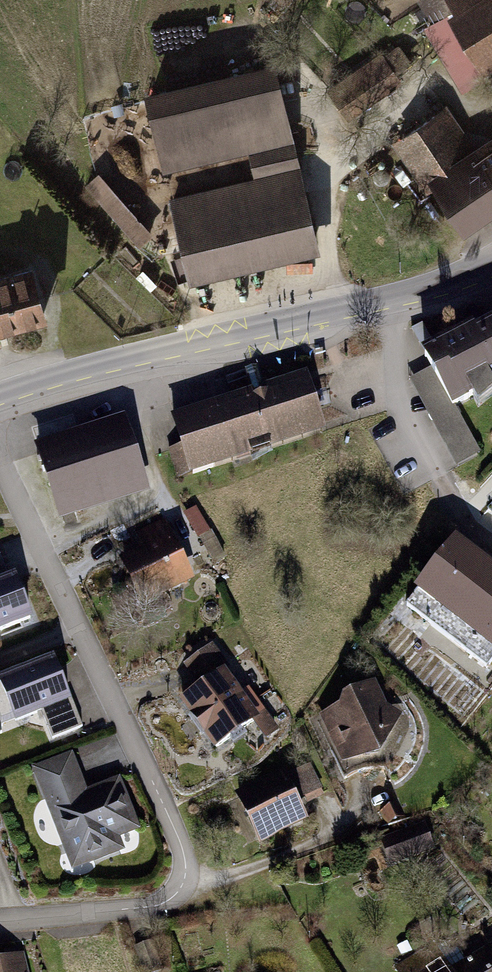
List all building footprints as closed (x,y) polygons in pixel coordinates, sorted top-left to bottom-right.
[(422,1),(434,22),(456,9),(459,15),(453,18),(479,61),(491,53),(491,0),(423,0),(422,1)] [(274,71),(149,99),(165,167),(251,147),(259,183),(172,203),(191,285),(317,256),(274,71)] [(403,137),(462,227),(491,208),(491,149),(485,154),(482,149),(476,153),(479,158),(467,166),(452,144),(464,136),(446,109),(403,137)] [(153,234),(99,174),(86,185),(140,246),(153,234)] [(43,317),(30,271),(0,279),(0,329),(43,317)] [(422,323),(410,329),(425,356),(437,350),(422,323)] [(491,386),(491,326),(474,335),(471,331),(437,350),(425,356),(453,407),(491,386)] [(477,459),(431,370),(408,382),(454,471),(477,459)] [(183,445),(169,450),(179,479),(214,468),(212,460),(321,425),(316,409),(307,382),(198,417),(196,409),(174,416),(183,445)] [(126,433),(43,459),(58,507),(142,480),(126,433)] [(174,520),(198,570),(226,556),(201,507),(174,520)] [(146,553),(126,563),(135,582),(141,580),(150,598),(188,580),(167,536),(171,534),(165,522),(137,536),(146,553)] [(453,547),(406,606),(487,670),(491,664),(491,577),(453,547)] [(30,619),(15,580),(11,582),(0,555),(0,630),(30,619)] [(69,700),(54,662),(0,683),(16,722),(42,711),(53,739),(83,727),(72,699),(69,700)] [(222,672),(183,699),(196,717),(199,715),(207,727),(204,729),(216,747),(230,737),(226,732),(239,723),(242,728),(255,720),(268,738),(275,728),(264,712),(255,717),(222,672)] [(346,709),(319,722),(345,778),(366,769),(358,752),(377,751),(394,717),(382,710),(372,689),(352,698),(346,709)] [(70,759),(39,771),(70,852),(88,845),(92,858),(119,848),(114,835),(134,827),(117,783),(82,797),(78,789),(81,788),(70,759)] [(322,794),(309,767),(295,774),(308,801),(322,794)] [(283,777),(240,797),(251,819),(259,815),(269,836),(303,820),(283,777)] [(431,847),(424,828),(397,838),(405,857),(431,847)] [(435,946),(400,967),(404,971),(451,971),(435,946)] [(460,971),(491,971),(491,953),(460,971)] [(21,959),(0,964),(0,971),(24,971),(21,959)]
